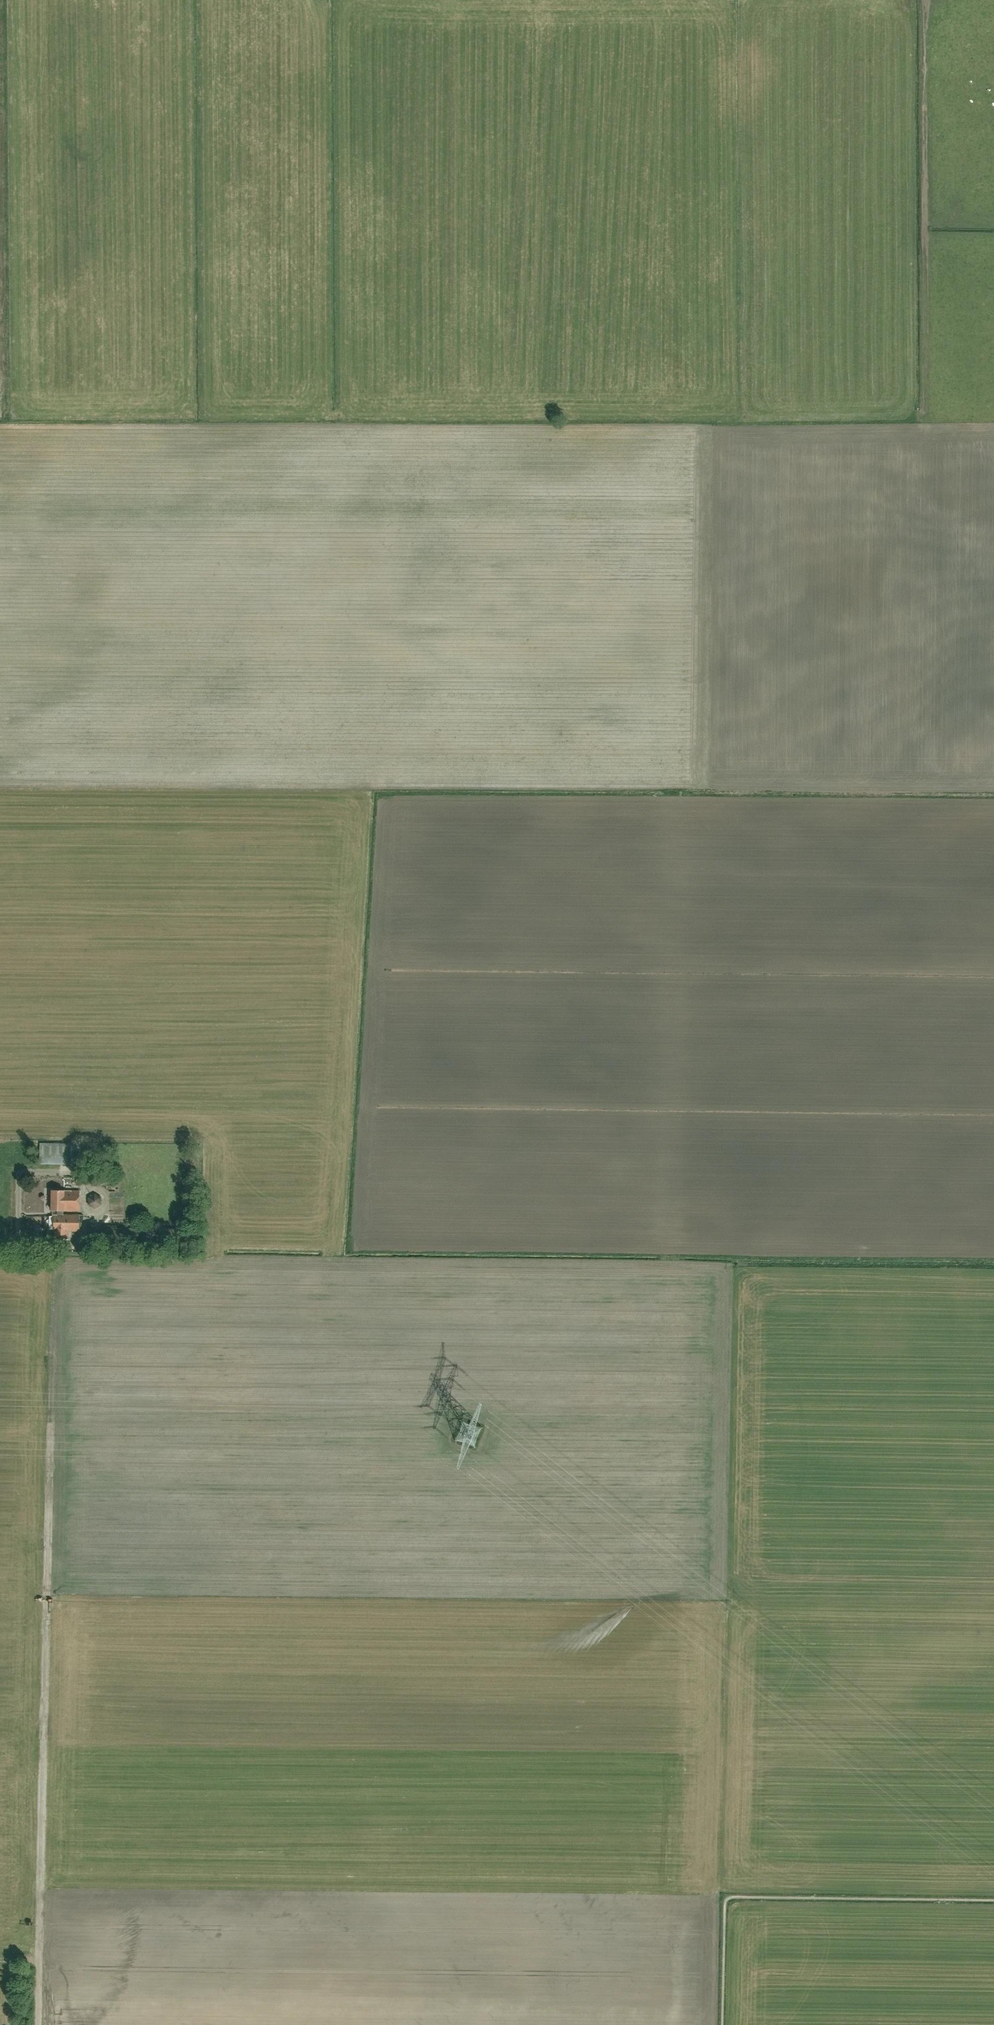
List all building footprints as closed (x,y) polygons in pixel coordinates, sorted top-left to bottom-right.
[(40,1165),(73,1165),(75,1144),(40,1143),(40,1165)] [(93,1173),(92,1183),(110,1183),(110,1173),(93,1173)] [(63,1211),(79,1211),(79,1192),(51,1191),(51,1211),(58,1211),(58,1215),(63,1215),(79,1215),(63,1215),(63,1211)] [(100,1197),(94,1194),(88,1198),(88,1206),(94,1209),(101,1206),(100,1197)] [(79,1215),(63,1215),(58,1215),(54,1215),(54,1231),(54,1239),(68,1240),(68,1231),(79,1232),(79,1215)]
